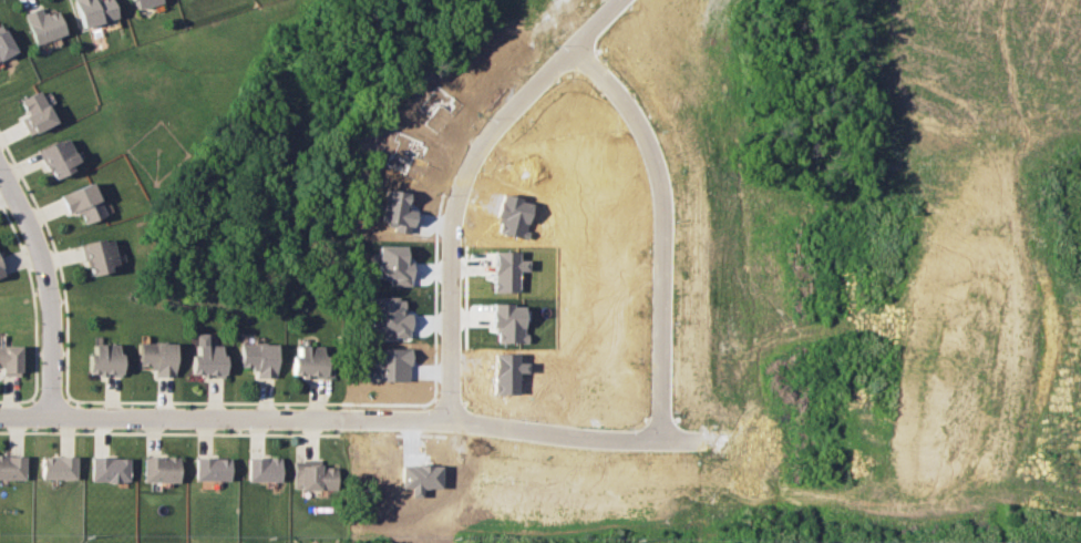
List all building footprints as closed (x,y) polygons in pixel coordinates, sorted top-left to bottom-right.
[(112,0),(75,0),(81,27),(117,19),(112,0)] [(163,0),(131,0),(133,8),(163,2),(163,0)] [(57,10),(43,15),(40,7),(24,13),(36,44),(66,33),(57,10)] [(15,52),(2,24),(0,25),(0,59),(15,52)] [(28,133),(53,124),(41,91),(16,99),(28,133)] [(69,164),(76,161),(66,137),(39,148),(51,179),(72,170),(69,164)] [(59,195),(67,214),(76,210),(82,224),(105,214),(90,181),(59,195)] [(82,242),(87,274),(117,270),(112,237),(82,242)] [(519,270),(529,270),(529,260),(519,260),(519,251),(494,251),(495,291),(520,291),(519,270)] [(524,342),(525,304),(493,304),(492,328),(498,328),(497,341),(524,342)] [(222,377),(223,345),(207,344),(208,333),(196,333),(195,354),(190,353),(190,376),(222,377)] [(174,343),(138,342),(138,365),(151,366),(151,376),(174,376),(174,343)] [(120,375),(119,343),(92,344),(92,353),(86,353),(87,376),(120,375)] [(276,344),(240,343),(240,366),(254,366),(254,377),(276,377),(276,344)] [(19,375),(19,346),(0,345),(0,375),(19,375)] [(292,376),(327,377),(327,346),(297,345),(297,354),(292,354),(292,376)] [(0,455),(0,478),(24,479),(25,455),(0,455)] [(41,478),(76,478),(76,456),(42,456),(41,478)] [(128,481),(129,457),(91,456),(90,481),(128,481)] [(143,482),(179,481),(178,456),(142,457),(143,482)] [(247,481),(280,481),(280,457),(247,456),(247,481)] [(195,480),(229,480),(229,457),(195,457),(195,480)] [(320,460),(294,459),(293,489),(336,490),(337,467),(320,467),(320,460)]
